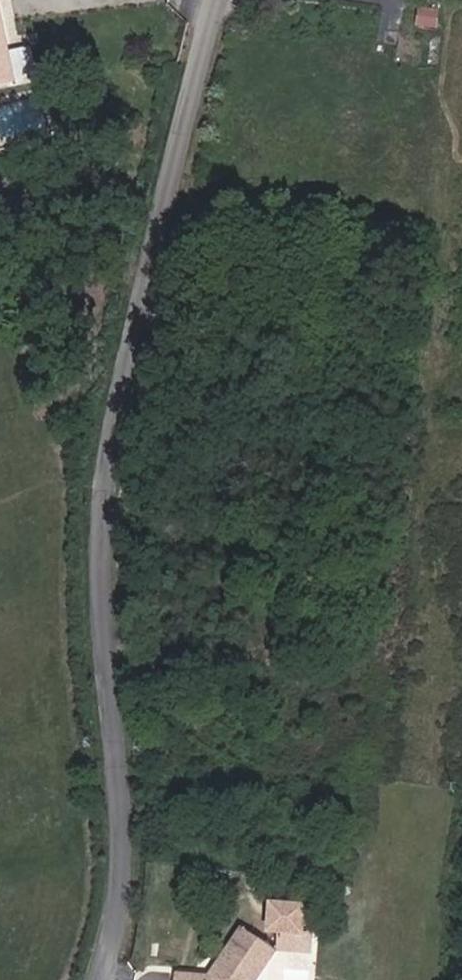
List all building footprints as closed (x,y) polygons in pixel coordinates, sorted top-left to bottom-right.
[(14,81),(0,27),(0,84),(14,81)] [(316,926),(276,924),(274,949),(288,950),(307,951),(307,938),(315,938),(316,926)] [(313,969),(315,938),(307,938),(307,951),(288,950),(287,967),(313,969)] [(276,976),(244,951),(219,979),(220,979),(272,979),(276,976)]
